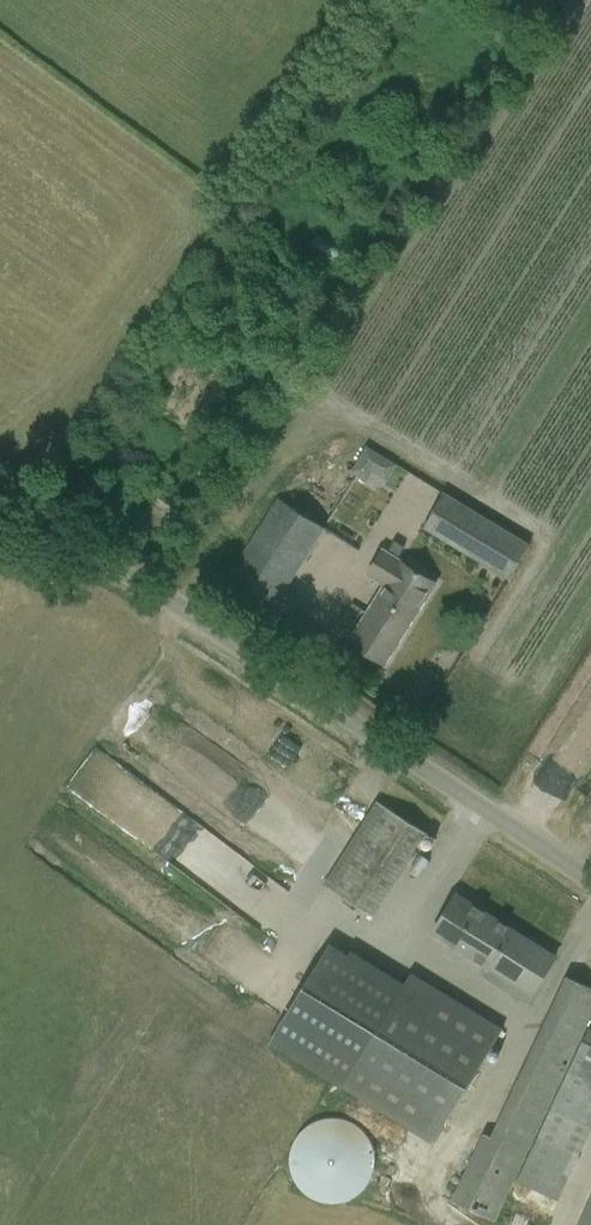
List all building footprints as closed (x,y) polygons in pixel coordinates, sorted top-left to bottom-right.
[(400,453),(379,474),(397,493),(419,473),(400,453)] [(509,579),(530,544),(444,492),(424,528),(509,579)] [(274,605),(288,585),(326,528),(280,497),(228,575),(274,605)] [(384,664),(397,644),(435,581),(397,558),(403,548),(396,543),(389,554),(384,550),(382,553),(369,573),(386,584),(350,642),(384,664)] [(336,645),(292,613),(276,634),(320,667),(336,645)] [(372,916),(413,852),(425,832),(377,801),(364,822),(324,885),(372,916)] [(308,822),(335,840),(346,824),(320,806),(308,822)] [(202,860),(216,873),(245,843),(231,830),(202,860)] [(489,967),(485,973),(528,1000),(555,957),(456,895),(433,932),(489,967)] [(269,1040),(268,1042),(331,1080),(342,1086),(433,1142),(504,1028),(412,972),(407,981),(332,936),(308,976),(269,1040)] [(455,1198),(499,1219),(590,1016),(590,988),(567,977),(492,1137),(484,1133),(474,1155),(455,1198)] [(558,1200),(590,1128),(590,1045),(584,1042),(519,1181),(558,1200)] [(375,1164),(375,1155),(374,1150),(373,1145),(370,1140),(367,1135),(363,1131),(359,1127),(354,1123),(349,1121),(343,1119),(337,1118),(332,1117),(326,1118),(321,1119),(312,1123),(308,1125),(304,1128),(301,1132),(297,1136),(294,1141),(292,1146),(291,1152),(290,1158),(290,1164),(291,1170),(292,1175),(295,1181),(298,1185),(301,1189),(305,1193),(309,1196),(313,1198),(322,1202),(327,1203),(333,1203),(339,1202),(344,1201),(350,1199),(355,1196),(360,1193),(364,1189),(368,1184),(371,1179),(373,1174),(374,1169),(375,1164)] [(577,1224),(590,1224),(590,1194),(577,1224)]
